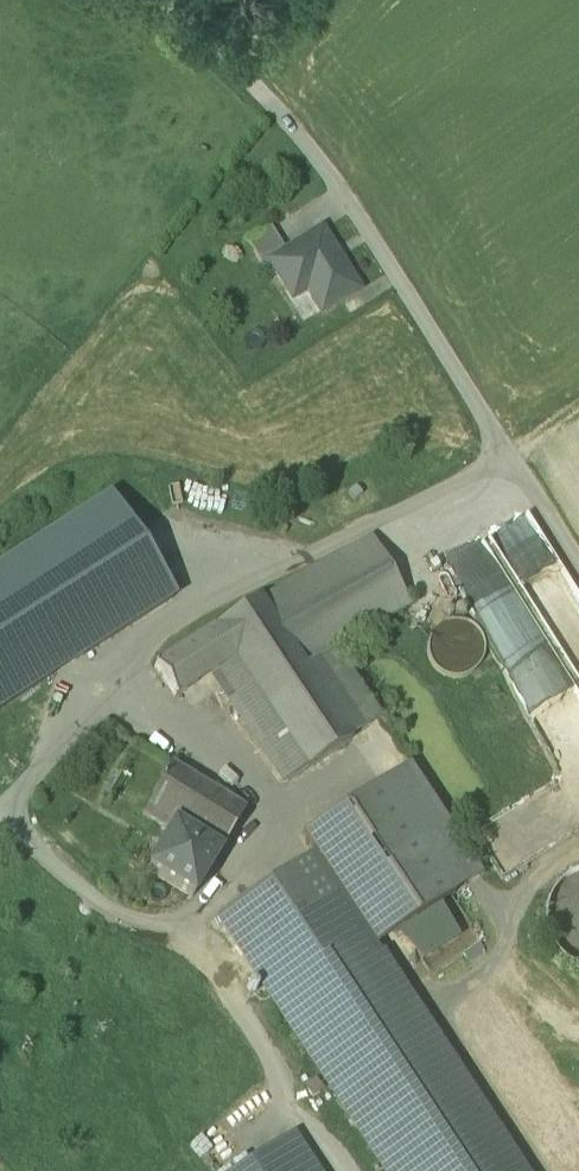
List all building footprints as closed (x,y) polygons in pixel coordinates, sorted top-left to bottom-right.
[(247,244),(263,269),(271,264),(270,263),(285,253),(270,229),(247,244)] [(307,290),(321,313),(358,290),(321,231),(285,253),(270,263),(271,264),(287,290),(296,285),(305,287),(307,290)] [(292,299),(307,290),(305,287),(296,285),(287,290),(292,299)] [(108,499),(0,569),(0,710),(173,599),(108,499)] [(448,555),(502,669),(547,647),(516,582),(553,564),(531,517),(448,555)] [(371,538),(260,601),(304,668),(334,651),(410,608),(376,548),(371,538)] [(175,699),(214,674),(220,669),(234,661),(244,676),(308,771),(352,740),(304,668),(260,601),(260,600),(154,668),(155,669),(173,696),(175,699)] [(427,643),(426,654),(429,665),(437,673),(446,678),(458,679),(468,676),(477,669),(482,659),(483,648),(479,637),(472,629),(462,624),(451,623),(440,626),(432,633),(427,643)] [(304,668),(352,740),(379,721),(334,651),(304,668)] [(234,661),(220,669),(230,684),(244,676),(234,661)] [(308,771),(244,676),(230,684),(220,669),(214,674),(287,785),(308,771)] [(217,856),(218,857),(245,811),(170,765),(141,817),(169,834),(173,828),(218,855),(217,856)] [(381,784),(455,895),(482,877),(409,766),(381,784)] [(301,836),(315,856),(375,948),(376,947),(395,935),(439,905),(455,895),(381,784),(301,836)] [(146,871),(192,899),(217,856),(218,855),(173,828),(169,834),(146,871)] [(376,947),(375,948),(315,856),(283,877),(282,876),(220,917),(305,1048),(387,1170),(524,1170),(376,947)] [(545,929),(552,948),(567,963),(578,968),(578,872),(568,876),(554,890),(545,909),(545,929)] [(439,905),(395,935),(423,962),(461,937),(439,905)] [(291,1138),(240,1170),(313,1170),(291,1138)]
